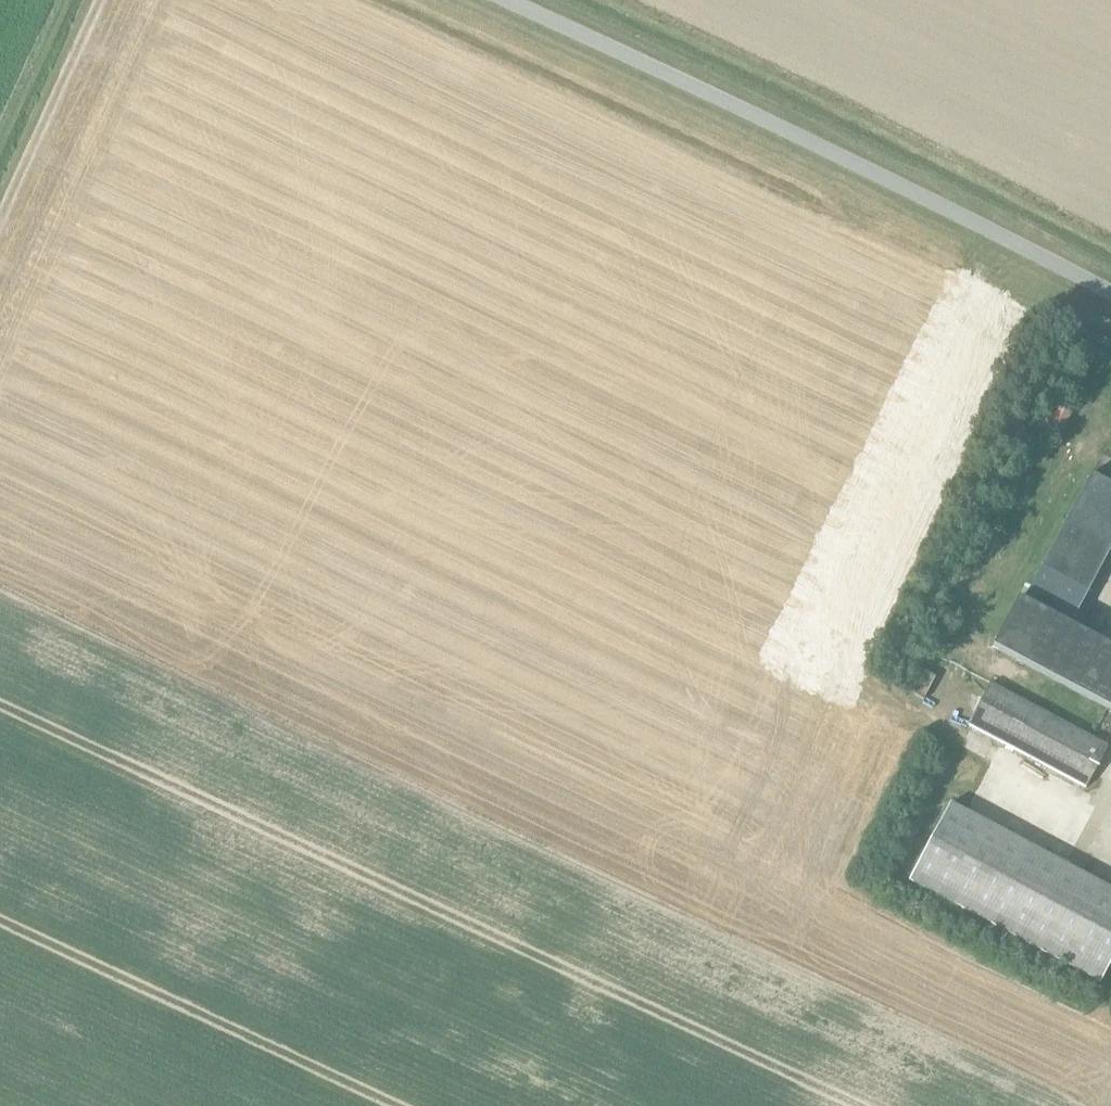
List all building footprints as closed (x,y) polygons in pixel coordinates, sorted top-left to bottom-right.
[(1110,550),(1110,485),(1090,474),(1023,603),(1070,628),(1110,550)] [(1070,628),(1023,603),(1018,601),(993,649),(1110,712),(1110,650),(1070,628)] [(1087,790),(1109,748),(990,686),(968,727),(1087,790)] [(908,881),(1100,984),(1110,964),(1110,891),(949,804),(908,881)]
